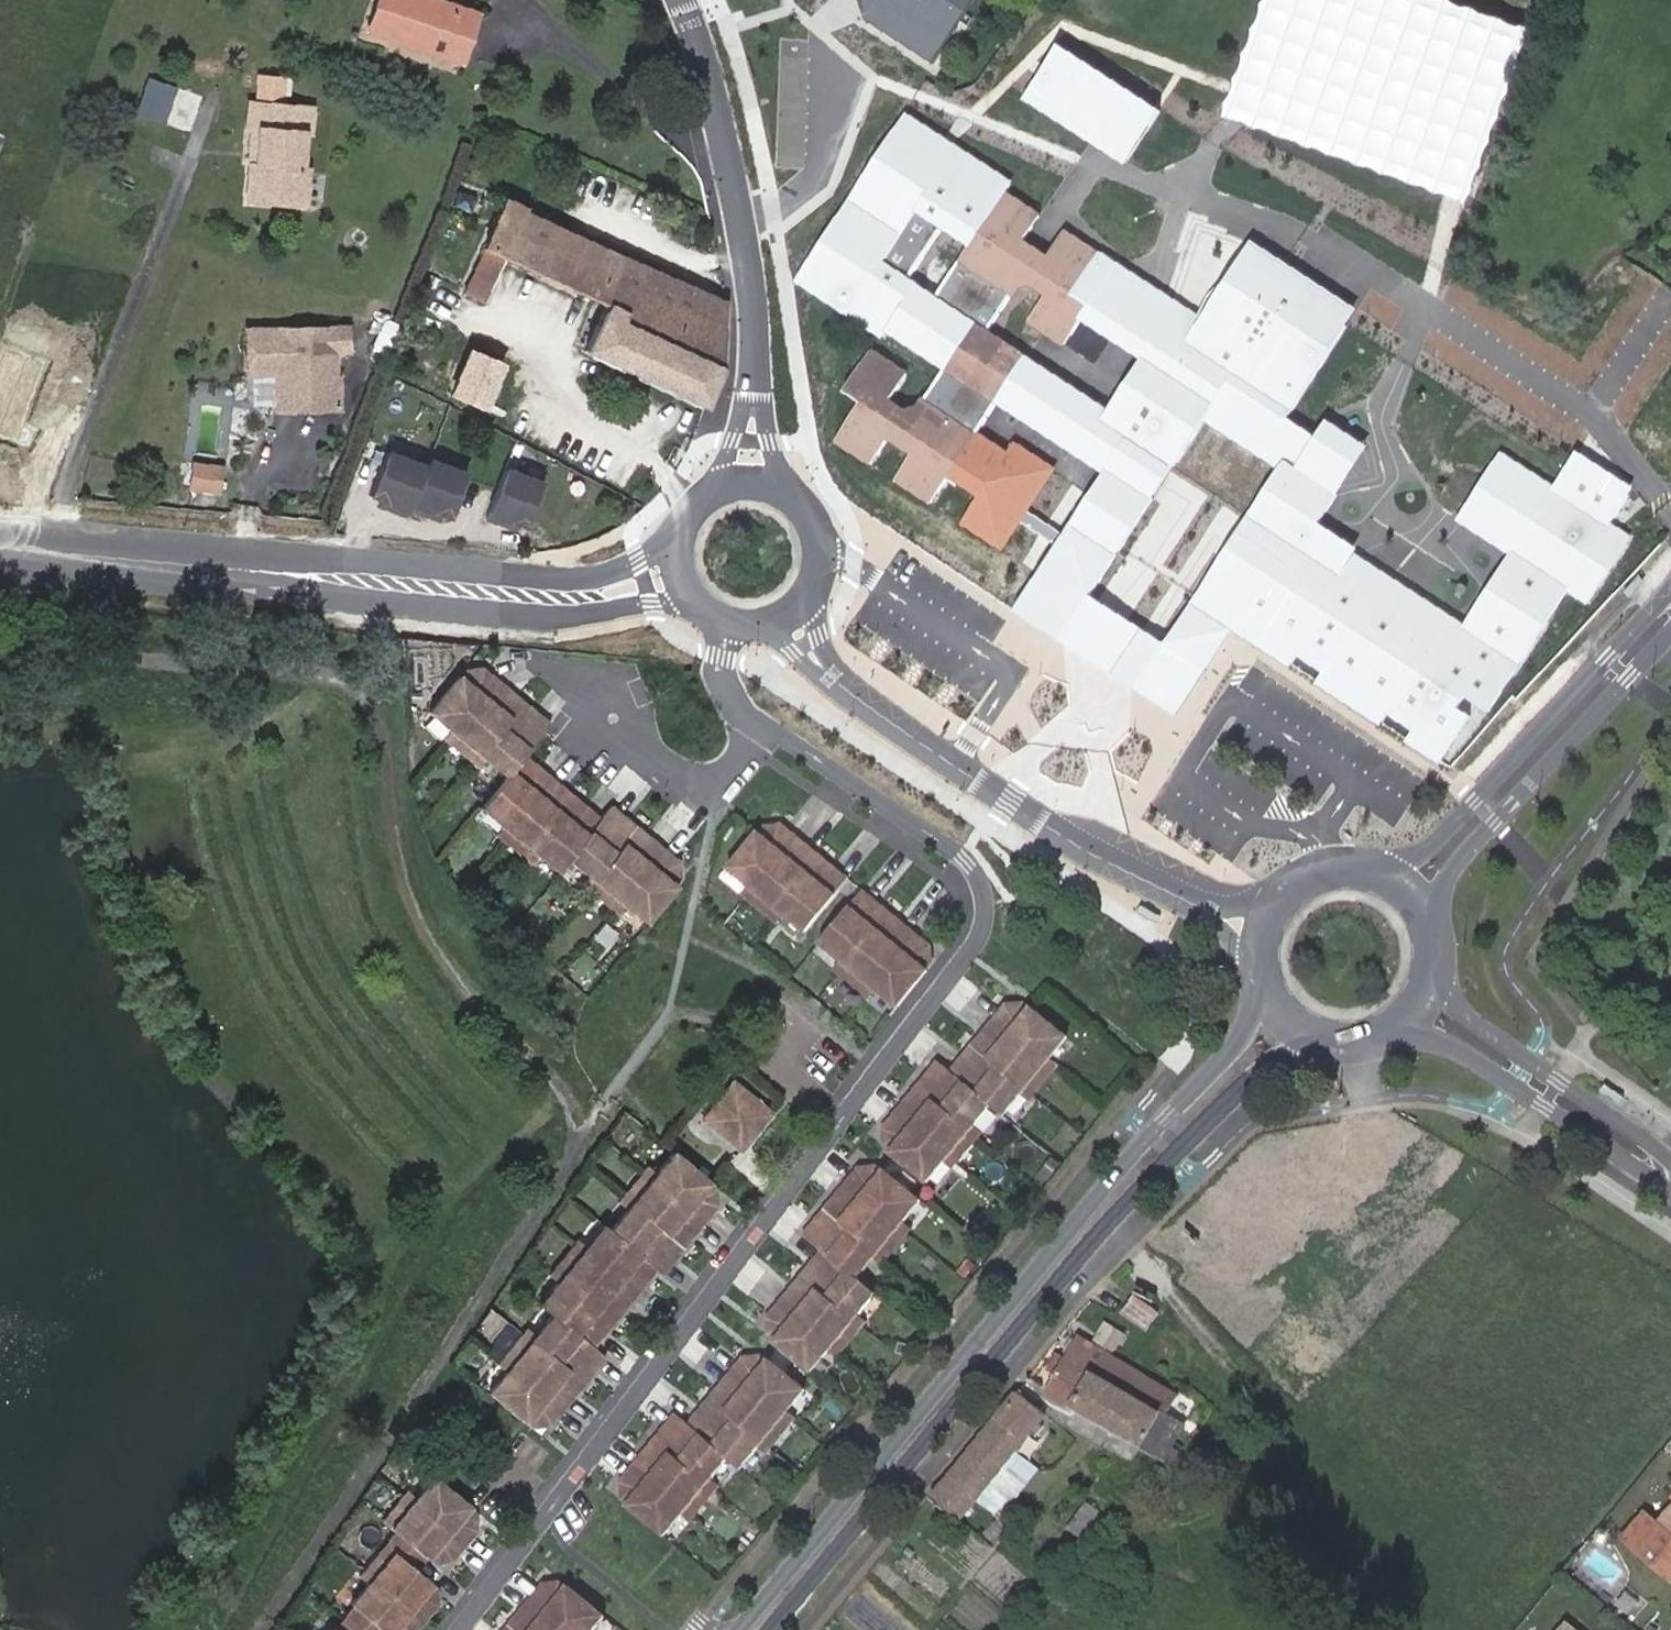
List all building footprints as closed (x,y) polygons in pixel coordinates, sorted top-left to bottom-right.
[(427,59),(446,5),(432,0),(365,0),(353,35),(427,59)] [(872,12),(868,18),(941,66),(981,0),(870,0),(872,12)] [(1244,124),(1493,201),(1548,25),(1467,0),(1283,0),(1244,124)] [(446,5),(427,59),(452,68),(471,13),(446,5)] [(1161,111),(1058,45),(1025,97),(1109,150),(1132,114),(1151,126),(1161,111)] [(138,111),(169,121),(180,85),(149,75),(138,111)] [(310,101),(249,98),(247,123),(258,125),(256,161),(249,160),(247,195),(305,198),(306,163),(300,163),(302,127),(308,127),(310,101)] [(1151,126),(1132,114),(1109,150),(1127,163),(1151,126)] [(885,337),(888,332),(886,331),(914,290),(903,281),(939,227),(969,248),(1004,196),(1012,186),(904,116),(797,280),(885,337)] [(482,176),(463,169),(459,182),(477,190),(482,176)] [(477,190),(459,182),(446,217),(470,226),(484,193),(477,190)] [(967,435),(990,404),(1011,373),(1022,356),(991,334),(1016,298),(1030,294),(1041,301),(1026,323),(1055,343),(1063,341),(1080,315),(1086,307),(1073,297),(1099,261),(1061,235),(1043,261),(1021,245),(1039,220),(1004,196),(969,248),(931,302),(914,290),(886,331),(888,332),(943,370),(916,409),(904,411),(887,399),(902,377),(870,354),(843,393),(860,405),(834,444),(864,465),(880,441),(902,457),(886,480),(919,504),(937,480),(975,508),(958,532),(997,560),(1055,480),(1015,452),(1006,463),(967,435)] [(718,370),(724,307),(503,203),(462,289),(485,300),(501,260),(598,308),(581,347),(703,405),(718,370)] [(1141,352),(1107,403),(1073,381),(1069,388),(1022,356),(1011,373),(990,404),(1099,473),(1012,605),(1111,669),(1140,629),(1089,594),(1163,477),(1169,466),(1242,514),(1282,459),(1292,466),(1313,437),(1288,420),(1344,343),(1342,342),(1352,327),(1247,255),(1237,269),(1234,268),(1202,314),(1107,249),(1099,261),(1073,297),(1086,307),(1080,315),(1141,352)] [(274,374),(287,374),(288,400),(298,411),(335,410),(335,379),(332,375),(331,352),(345,352),(345,328),(246,330),(246,374),(274,374)] [(2,345),(0,351),(0,434),(31,445),(37,429),(24,424),(47,361),(2,345)] [(499,365),(507,368),(512,356),(490,347),(486,356),(470,350),(449,396),(478,409),(499,365)] [(287,374),(274,374),(274,411),(288,410),(298,411),(288,400),(287,374)] [(1463,625),(1353,553),(1356,548),(1315,522),(1365,447),(1326,422),(1313,437),(1292,466),(1282,459),(1242,514),(1189,602),(1160,643),(1140,629),(1111,669),(1175,711),(1229,629),(1290,665),(1297,654),(1322,671),(1314,682),(1378,726),(1386,715),(1411,731),(1403,742),(1437,765),(1467,721),(1454,712),(1462,701),(1485,717),(1568,595),(1588,609),(1632,537),(1611,522),(1630,487),(1575,451),(1552,488),(1499,450),(1456,520),(1508,553),(1463,625)] [(476,467),(395,448),(382,502),(463,522),(476,467)] [(225,491),(227,463),(194,460),(192,489),(225,491)] [(487,512),(536,531),(555,480),(506,461),(487,512)] [(671,890),(677,882),(679,870),(643,841),(638,842),(625,832),(625,826),(610,814),(600,827),(581,811),(574,812),(563,802),(563,796),(528,768),(525,769),(520,765),(548,731),(525,712),(521,713),(509,704),(510,699),(481,675),(461,680),(458,684),(455,682),(424,720),(444,736),(480,766),(503,786),(478,816),(496,831),(527,857),(556,881),(568,866),(589,883),(621,911),(645,931),(675,894),(671,890)] [(1342,718),(1326,747),(1418,797),(1434,768),(1342,718)] [(480,766),(444,736),(439,743),(474,773),(480,766)] [(748,894),(782,921),(803,938),(847,884),(828,868),(821,871),(811,863),(812,855),(782,830),(767,831),(761,838),(756,834),(725,875),(748,894)] [(521,864),(527,857),(496,831),(490,839),(521,864)] [(616,917),(621,911),(589,883),(583,889),(616,917)] [(776,930),(782,921),(748,894),(742,902),(776,930)] [(839,968),(872,995),(895,1014),(926,974),(921,970),(929,958),(928,948),(895,922),(887,925),(876,916),(876,907),(862,895),(817,950),(839,968)] [(865,1004),(872,995),(839,968),(832,977),(865,1004)] [(941,1168),(971,1132),(989,1111),(998,1119),(1015,1100),(1047,1063),(1065,1042),(1029,1011),(1024,1016),(1016,1008),(1003,1009),(978,1038),(979,1048),(969,1059),(961,1058),(947,1075),(936,1066),(925,1081),(925,1090),(911,1106),(903,1105),(879,1135),(882,1150),(888,1155),(886,1159),(922,1191),(941,1168)] [(1047,1063),(1015,1100),(1024,1108),(1056,1071),(1047,1063)] [(770,1120),(730,1086),(696,1127),(736,1161),(770,1120)] [(979,1139),(971,1132),(941,1168),(949,1175),(979,1139)] [(581,1253),(554,1287),(536,1310),(547,1319),(529,1342),(501,1377),(483,1398),(523,1430),(526,1427),(531,1430),(548,1431),(575,1397),(572,1391),(583,1377),(591,1377),(603,1363),(592,1354),(604,1339),(601,1331),(614,1317),(623,1316),(649,1283),(644,1279),(649,1272),(659,1280),(674,1263),(671,1255),(683,1242),(690,1243),(714,1212),(711,1198),(702,1191),(705,1187),(669,1156),(650,1179),(622,1214),(606,1234),(600,1230),(581,1253)] [(853,1286),(870,1265),(900,1227),(917,1204),(877,1172),(874,1175),(869,1170),(859,1169),(835,1199),(835,1210),(823,1223),(816,1222),(800,1243),(817,1256),(808,1268),(807,1281),(797,1294),(788,1293),(765,1322),(765,1338),(774,1346),(771,1349),(809,1381),(825,1360),(857,1321),(874,1301),(853,1286)] [(615,1208),(622,1214),(650,1179),(643,1173),(615,1208)] [(900,1227),(870,1265),(878,1272),(908,1234),(900,1227)] [(545,1280),(554,1287),(581,1253),(572,1246),(545,1280)] [(1131,1295),(1118,1316),(1144,1332),(1157,1312),(1131,1295)] [(865,1327),(857,1321),(825,1360),(834,1367),(865,1327)] [(1162,1417),(1177,1390),(1108,1350),(1119,1332),(1102,1322),(1093,1338),(1080,1331),(1045,1390),(1161,1458),(1180,1427),(1162,1417)] [(501,1377),(529,1342),(523,1337),(495,1372),(501,1377)] [(753,1456),(787,1416),(803,1396),(764,1364),(761,1368),(755,1364),(741,1363),(716,1393),(717,1403),(706,1416),(696,1416),(686,1429),(672,1418),(662,1431),(663,1443),(651,1458),(641,1458),(618,1486),(620,1503),(628,1509),(623,1513),(661,1543),(678,1522),(713,1482),(728,1463),(740,1473),(753,1456)] [(1043,1419),(1013,1394),(924,1499),(954,1524),(1043,1419)] [(794,1422),(787,1416),(753,1456),(761,1463),(794,1422)] [(436,1609),(432,1598),(426,1593),(429,1589),(414,1578),(425,1563),(433,1569),(448,1567),(475,1534),(472,1524),(463,1516),(467,1511),(429,1480),(411,1502),(386,1533),(393,1540),(381,1556),(386,1561),(365,1587),(347,1609),(351,1611),(336,1629),(421,1629),(436,1609)] [(713,1482),(678,1522),(687,1529),(721,1489),(713,1482)] [(386,1533),(411,1502),(404,1497),(379,1529),(386,1533)] [(1670,1545),(1670,1520),(1662,1532),(1649,1522),(1629,1549),(1653,1567),(1670,1545)] [(1653,1567),(1670,1580),(1670,1545),(1653,1567)] [(358,1582),(365,1587),(386,1561),(381,1556),(358,1582)] [(603,1622),(564,1593),(562,1596),(556,1592),(538,1590),(517,1615),(519,1627),(516,1629),(597,1629),(603,1622)]
